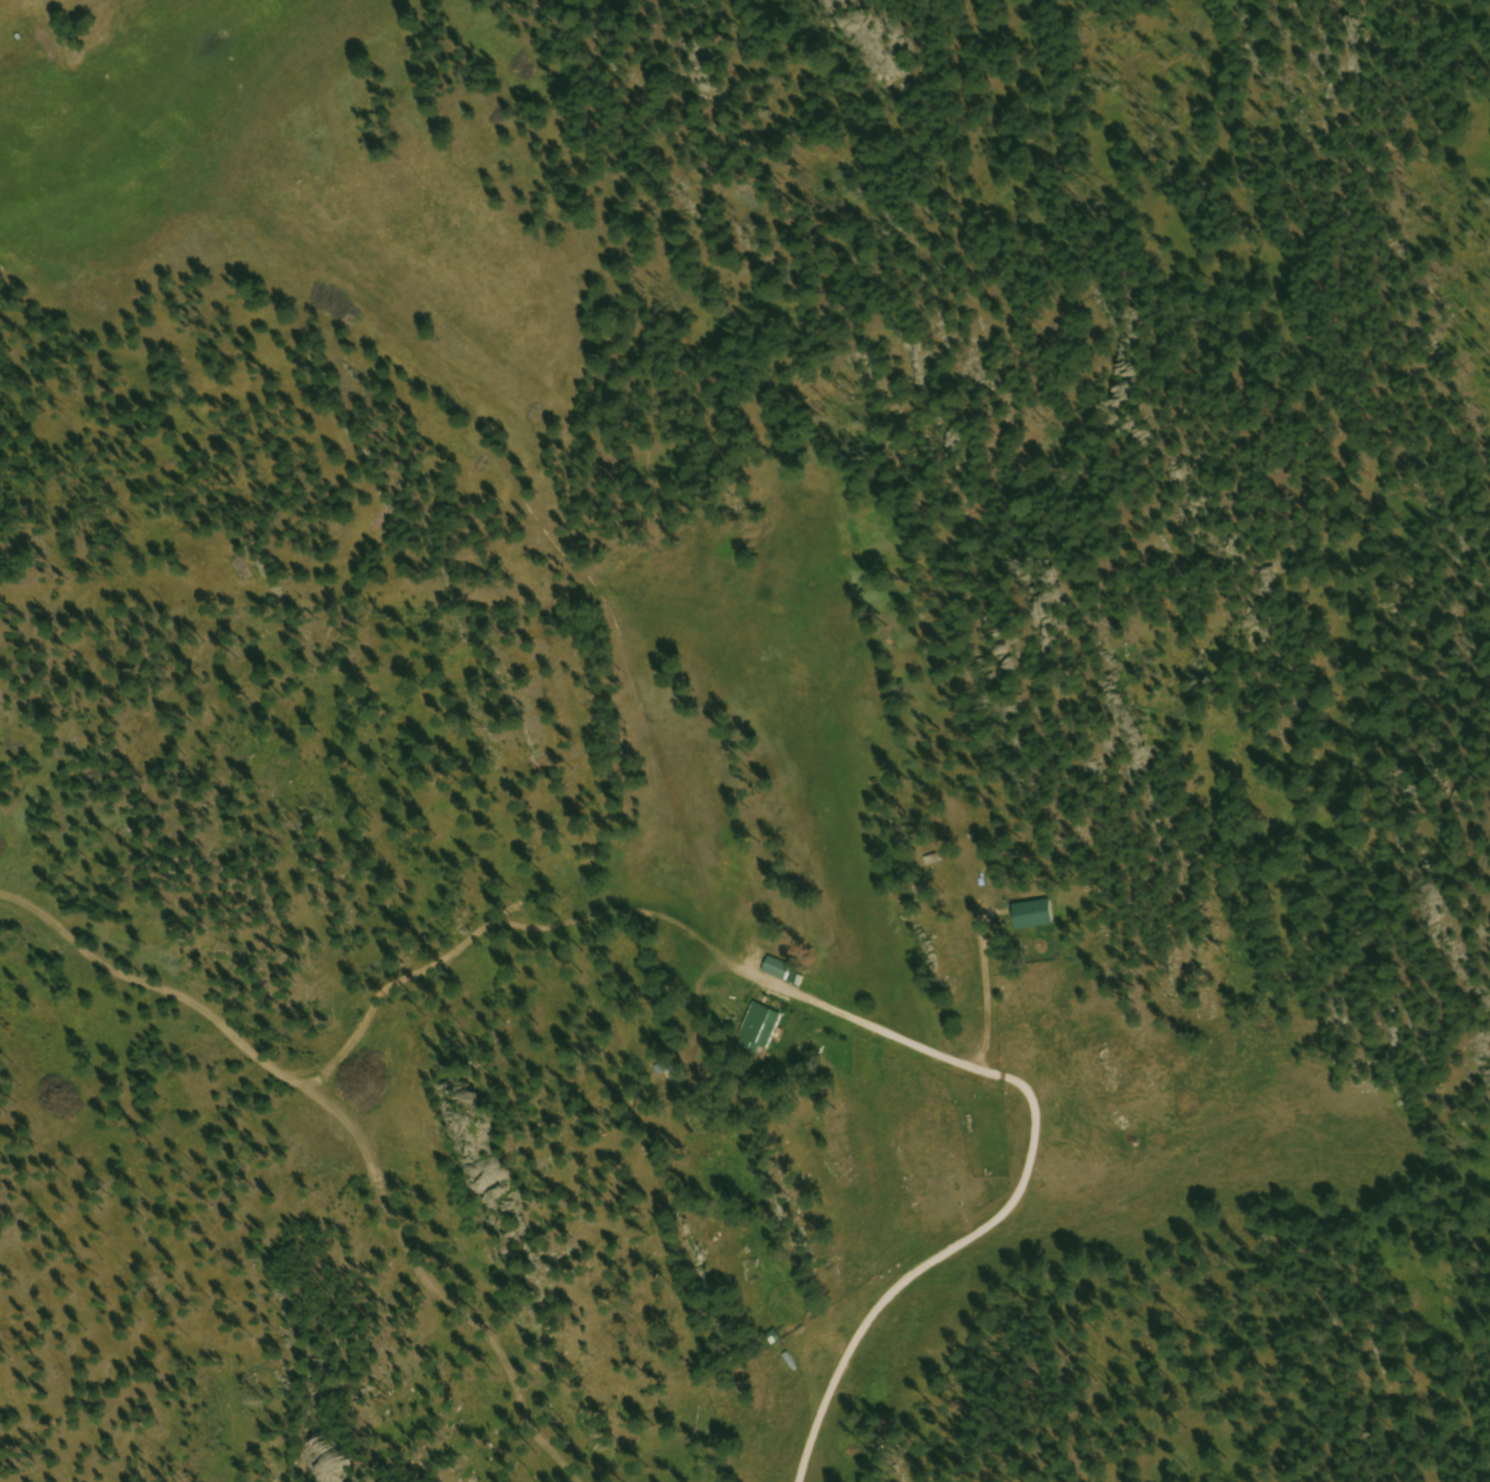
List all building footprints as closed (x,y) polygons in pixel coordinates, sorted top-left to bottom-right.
[(1015,905),(1018,931),(1055,927),(1053,902),(1015,905)] [(786,983),(792,968),(770,958),(763,972),(786,983)] [(782,1015),(754,1005),(742,1040),(746,1041),(743,1050),(760,1057),(762,1050),(769,1052),(782,1015)] [(656,1068),(659,1078),(677,1073),(674,1063),(656,1068)] [(782,1342),(777,1332),(767,1337),(772,1347),(782,1342)]
